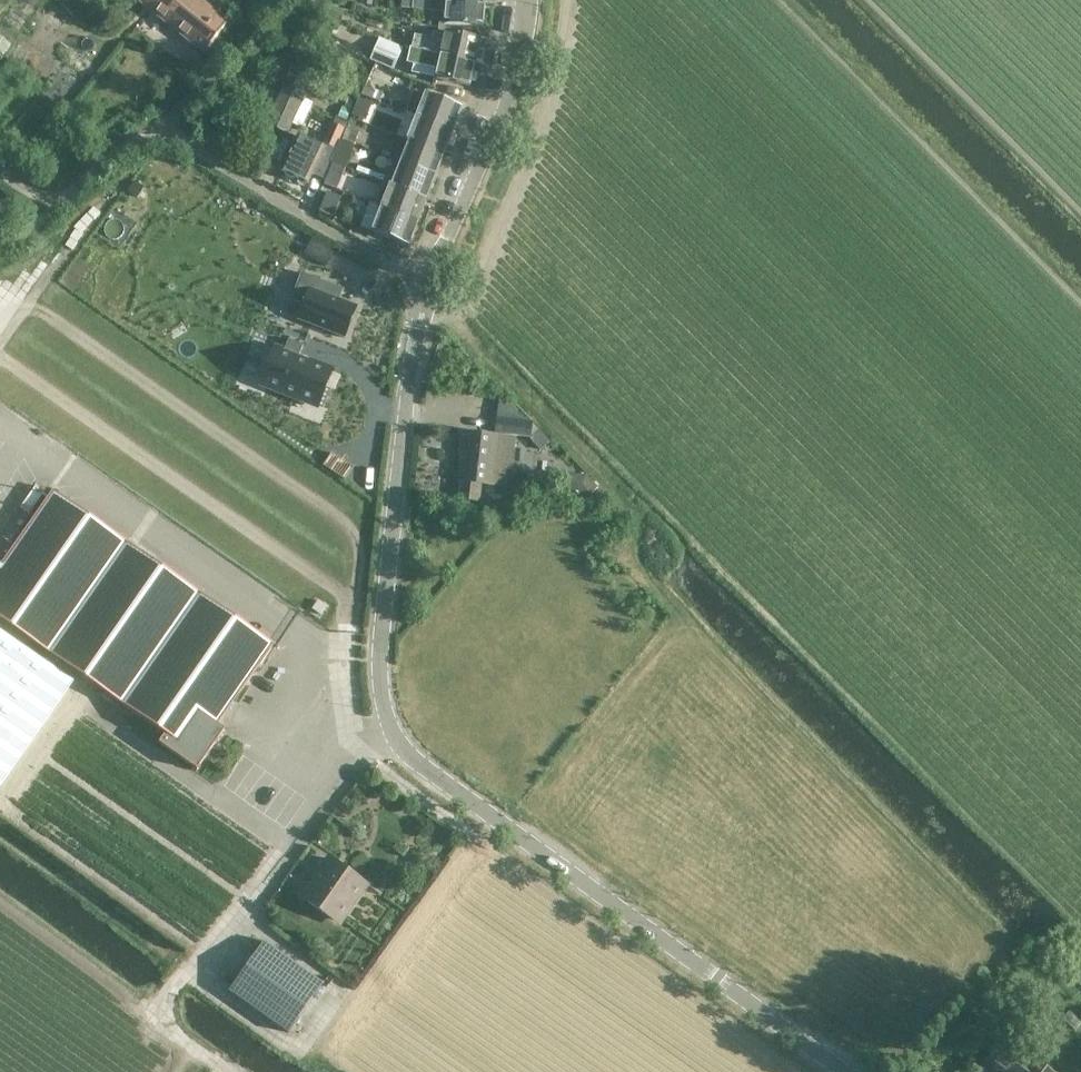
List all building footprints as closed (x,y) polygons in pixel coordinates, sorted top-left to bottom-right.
[(201,0),(140,0),(139,1),(204,53),(228,22),(201,0)] [(481,27),(483,4),(435,0),(412,0),(412,8),(444,11),(443,23),(481,27)] [(425,53),(474,62),(479,39),(446,32),(444,41),(413,34),(411,47),(425,54),(425,53)] [(400,51),(377,42),(370,60),(393,70),(400,51)] [(425,54),(411,47),(409,47),(405,59),(438,67),(435,78),(469,85),(474,62),(425,53),(425,54)] [(285,85),(267,124),(287,133),(291,123),(302,128),(313,103),(302,99),(305,94),(285,85)] [(364,86),(361,94),(379,101),(382,93),(364,86)] [(414,92),(406,112),(406,113),(416,116),(452,130),(461,108),(425,93),(424,96),(414,92)] [(371,102),(358,98),(352,116),(365,121),(371,102)] [(416,116),(408,138),(444,152),(452,130),(416,116)] [(203,122),(196,118),(192,125),(198,130),(203,122)] [(307,182),(311,173),(324,179),(330,163),(335,149),(343,128),(331,123),(323,143),(325,144),(323,148),(297,135),(281,170),(307,182)] [(359,133),(347,128),(342,140),(354,145),(359,133)] [(444,152),(408,138),(399,161),(435,174),(444,152)] [(335,149),(330,163),(345,168),(354,147),(339,141),(335,149)] [(383,183),(425,199),(435,174),(399,161),(391,183),(384,181),(383,183)] [(345,168),(330,163),(324,179),(325,179),(323,184),(337,189),(345,168)] [(425,199),(383,183),(374,205),(417,222),(425,199)] [(319,206),(336,213),(343,197),(326,190),(319,206)] [(361,227),(372,231),(408,245),(417,222),(374,205),(370,204),(361,227)] [(298,319),(344,337),(356,306),(339,300),(343,289),(301,273),(290,300),(304,305),(298,319)] [(317,405),(331,370),(298,358),(303,345),(287,340),(283,352),(274,349),(261,384),(317,405)] [(529,434),(530,420),(496,418),(495,432),(529,434)] [(479,483),(503,486),(505,467),(510,468),(514,437),(461,433),(459,448),(462,448),(458,481),(460,481),(458,499),(477,501),(479,483)] [(579,493),(596,511),(607,500),(597,490),(598,489),(586,476),(567,471),(562,488),(579,493)] [(3,762),(68,666),(165,734),(158,743),(197,770),(225,730),(217,725),(273,645),(52,491),(2,563),(0,562),(0,619),(48,653),(44,659),(0,628),(0,760),(3,762)] [(366,885),(327,858),(312,880),(322,887),(311,903),(339,923),(366,885)] [(265,942),(229,991),(288,1033),(323,984),(265,942)] [(1002,1041),(986,1062),(1001,1071),(1046,1071),(1002,1041)]
